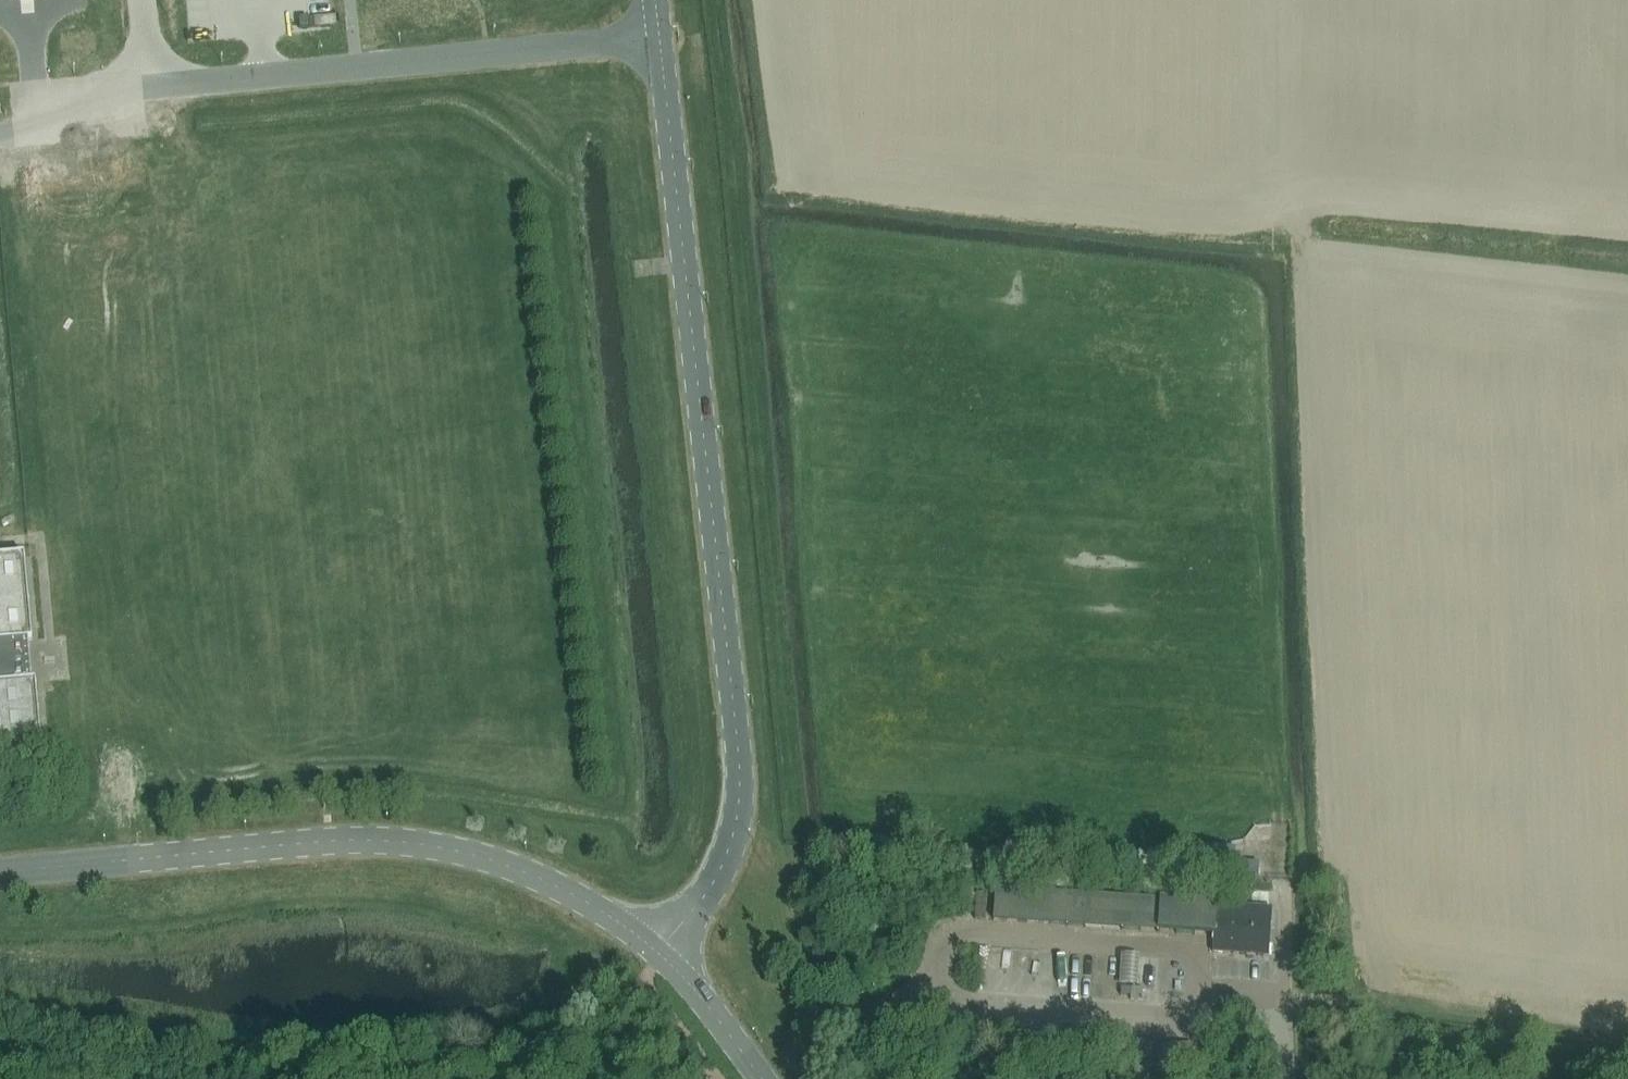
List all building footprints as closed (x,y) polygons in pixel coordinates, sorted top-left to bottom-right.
[(31,640),(24,557),(24,556),(0,558),(0,743),(40,739),(35,682),(32,682),(28,641),(31,640)] [(1200,859),(1201,847),(1174,845),(1173,852),(1172,871),(1233,875),(1233,873),(1257,874),(1258,864),(1234,862),(1200,859)] [(995,890),(993,920),(993,921),(1213,936),(1212,953),(1268,957),(1272,910),(995,890)] [(1142,990),(1137,990),(1131,989),(1130,1000),(1141,1001),(1142,990)]
